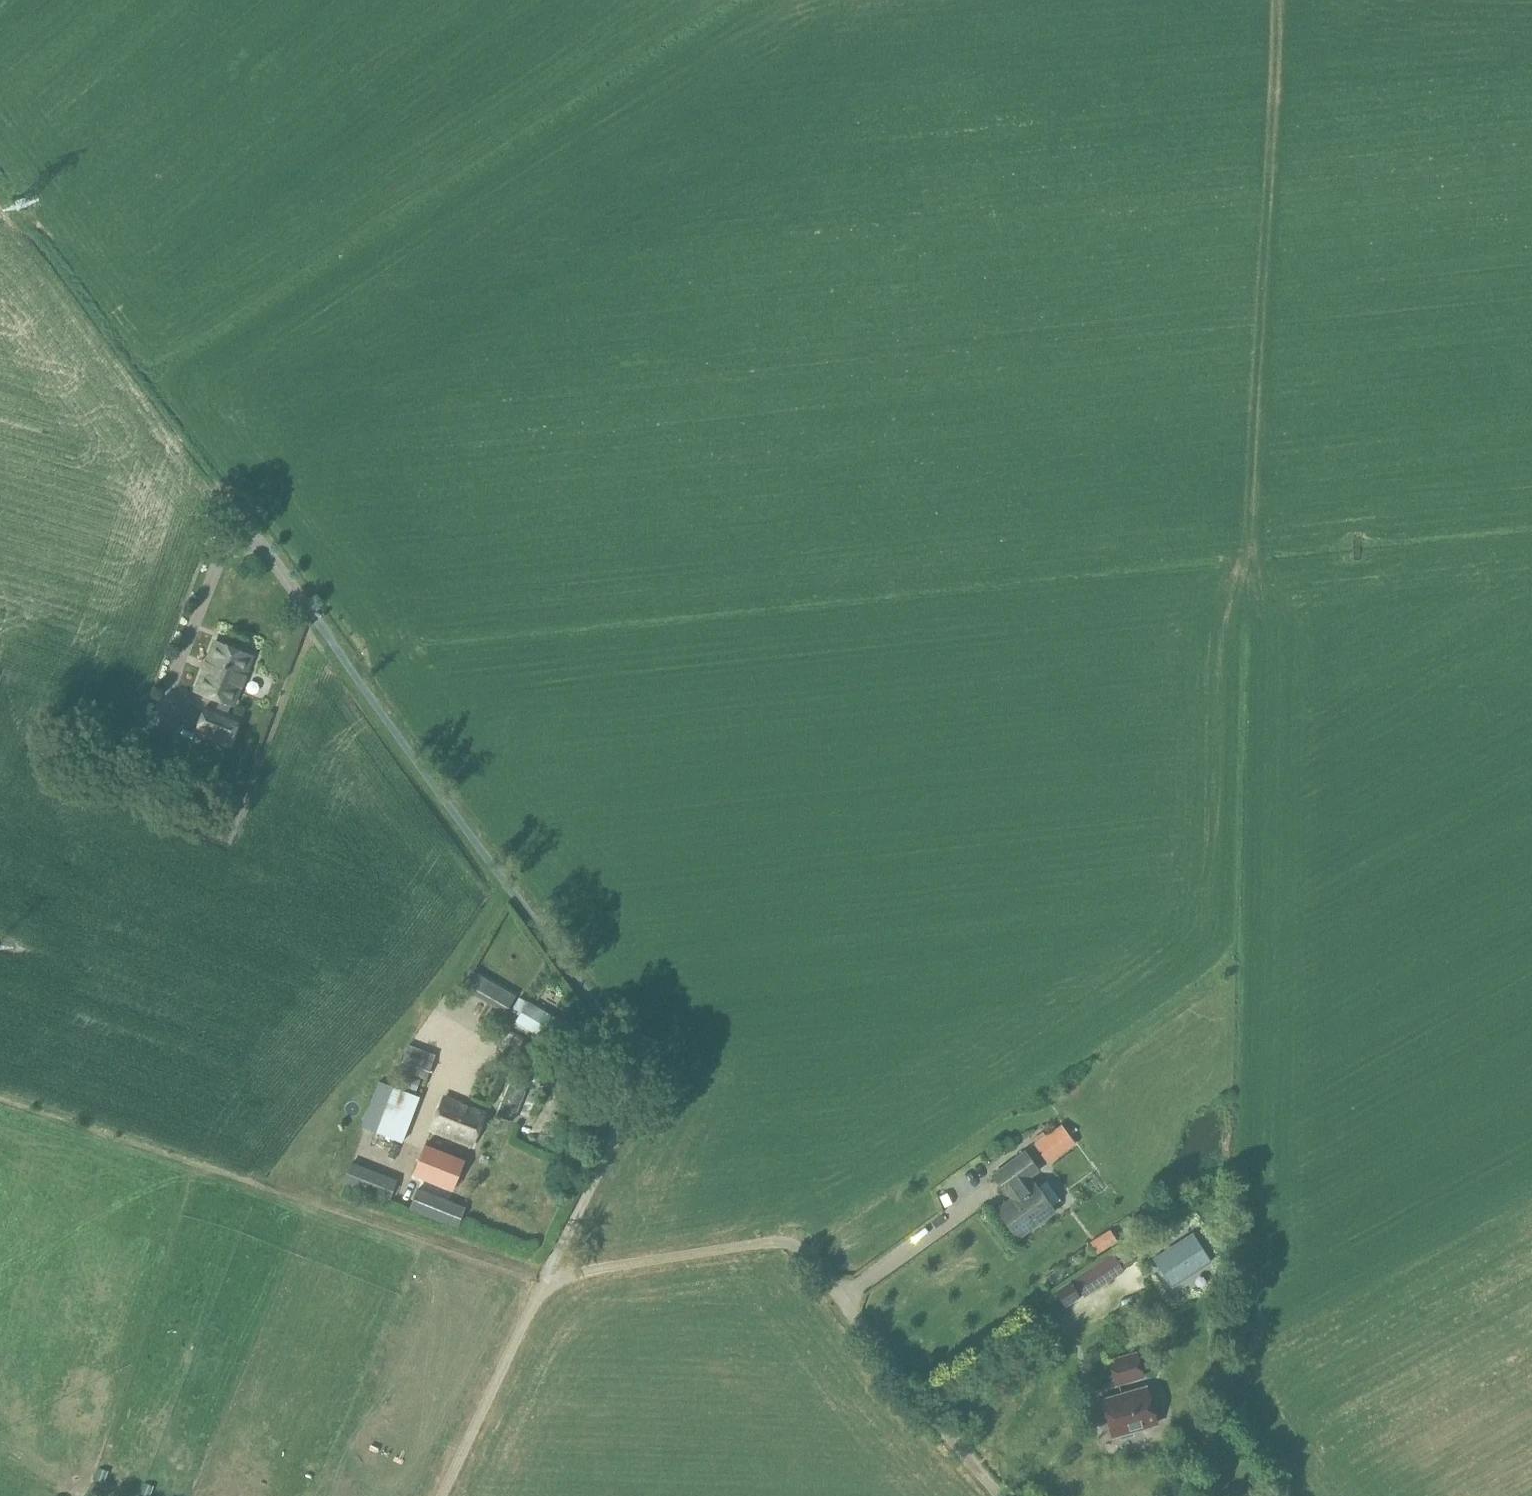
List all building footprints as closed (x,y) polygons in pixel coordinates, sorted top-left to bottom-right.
[(256,658),(213,641),(195,692),(236,709),(256,658)] [(239,716),(206,703),(195,731),(227,744),(239,716)] [(514,995),(470,969),(459,988),(502,1015),(514,995)] [(562,1043),(571,1026),(520,997),(512,1010),(520,1015),(516,1020),(554,1042),(556,1039),(562,1043)] [(411,1045),(402,1068),(426,1078),(435,1055),(411,1045)] [(405,1077),(402,1085),(414,1090),(417,1082),(405,1077)] [(514,1124),(526,1094),(509,1087),(497,1117),(514,1124)] [(472,1145),(484,1113),(444,1097),(431,1130),(472,1145)] [(1073,1141),(1062,1125),(1036,1144),(1047,1160),(1073,1141)] [(455,1189),(465,1162),(426,1148),(416,1175),(455,1189)] [(1032,1185),(1027,1179),(1039,1171),(1025,1152),(993,1175),(1006,1194),(1010,1192),(1014,1198),(998,1210),(1018,1237),(1054,1211),(1034,1184),(1032,1185)] [(350,1166),(344,1183),(389,1200),(396,1182),(350,1166)] [(418,1191),(411,1209),(457,1227),(464,1210),(418,1191)] [(1191,1232),(1153,1256),(1172,1285),(1209,1261),(1191,1232)] [(1111,1256),(1093,1268),(1103,1284),(1122,1272),(1111,1256)] [(1066,1306),(1080,1298),(1070,1282),(1056,1291),(1066,1306)] [(1116,1384),(1143,1376),(1137,1353),(1110,1361),(1116,1384)] [(1149,1397),(1147,1388),(1103,1400),(1113,1436),(1120,1434),(1121,1439),(1133,1435),(1132,1431),(1157,1424),(1154,1415),(1160,1413),(1155,1395),(1149,1397)]
